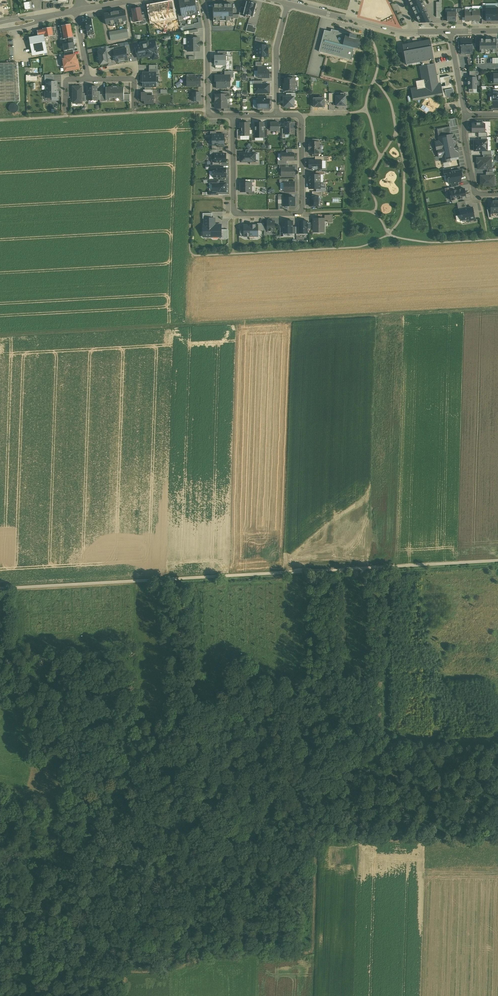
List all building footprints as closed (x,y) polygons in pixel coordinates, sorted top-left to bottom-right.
[(182,13),(182,17),(183,17),(197,14),(194,0),(179,0),(182,13)] [(358,18),(378,22),(378,20),(379,20),(386,18),(387,14),(386,12),(390,10),(392,13),(395,12),(393,7),(390,8),(390,6),(388,0),(362,0),(358,18)] [(172,1),(148,6),(151,22),(175,18),(172,1)] [(253,17),(257,4),(247,1),(245,8),(244,14),(253,17)] [(419,23),(432,23),(423,2),(411,7),(419,23)] [(232,4),(214,4),(214,12),(213,12),(213,19),(216,19),(216,21),(220,21),(220,20),(226,20),(226,21),(230,21),(230,19),(233,19),(233,15),(233,11),(232,11),(232,4)] [(133,17),(134,22),(138,22),(143,21),(142,15),(140,7),(132,9),(133,17)] [(486,8),(486,11),(486,21),(497,21),(497,8),(486,8)] [(125,10),(104,14),(106,25),(127,21),(125,10)] [(456,21),(456,16),(456,12),(447,12),(447,21),(456,21)] [(92,18),(85,19),(85,21),(87,30),(87,32),(94,30),(92,18)] [(71,24),(60,26),(61,33),(63,32),(64,39),(73,37),(71,24)] [(257,27),(248,24),(246,31),(255,33),(257,27)] [(37,29),(38,36),(44,35),(45,37),(53,36),(52,27),(37,29)] [(331,32),(325,30),(319,51),(351,60),(355,48),(358,49),(358,47),(359,47),(361,42),(360,42),(360,39),(356,38),(357,35),(350,33),(350,35),(331,30),(331,32)] [(128,32),(110,35),(111,41),(129,38),(128,32)] [(48,53),(45,37),(44,35),(38,36),(30,37),(33,56),(48,53)] [(73,49),(75,49),(73,37),(64,39),(62,39),(64,51),(73,49)] [(417,40),(412,40),(413,43),(408,44),(402,45),(406,64),(421,62),(429,60),(430,60),(431,60),(434,59),(430,39),(417,42),(417,40)] [(471,39),(460,39),(460,46),(461,46),(461,54),(472,54),(472,49),(472,45),(471,45),(471,43),(471,39)] [(496,53),(496,43),(496,39),(480,39),(480,53),(496,53)] [(157,55),(154,40),(135,44),(137,51),(138,58),(152,55),(152,56),(157,55)] [(108,58),(106,50),(98,52),(101,64),(109,63),(108,58)] [(79,68),(76,55),(74,55),(65,57),(66,59),(61,60),(62,67),(64,66),(65,71),(79,68)] [(229,61),(229,56),(215,56),(215,68),(226,68),(226,64),(225,64),(225,61),(229,61)] [(0,63),(0,102),(20,101),(18,62),(0,63)] [(422,66),(419,66),(422,81),(422,82),(425,81),(425,85),(436,84),(435,79),(438,79),(435,63),(430,64),(422,66)] [(143,82),(143,87),(145,87),(151,87),(156,87),(156,82),(158,82),(158,77),(156,77),(156,73),(149,73),(143,73),(143,75),(142,75),(142,82),(143,82)] [(225,75),(215,75),(215,81),(217,81),(217,88),(227,88),(227,87),(230,87),(230,75),(225,75)] [(450,76),(440,78),(438,79),(435,79),(436,84),(441,83),(445,82),(446,86),(442,87),(443,93),(445,93),(445,90),(452,89),(450,76)] [(196,77),(187,77),(187,86),(200,86),(200,77),(196,77)] [(477,77),(468,77),(468,89),(469,89),(474,89),(477,89),(477,77)] [(295,82),(295,79),(286,79),(285,79),(285,84),(284,84),(284,90),(295,90),(295,82)] [(47,82),(47,83),(47,92),(46,92),(46,97),(58,97),(58,92),(57,92),(57,82),(54,82),(47,82)] [(425,85),(417,87),(411,88),(413,99),(443,93),(442,87),(441,83),(436,84),(425,85)] [(262,84),(254,84),(254,85),(254,93),(269,93),(269,84),(262,84)] [(82,93),(82,86),(73,87),(73,103),(77,103),(77,101),(82,101),(82,93)] [(97,86),(88,86),(88,95),(88,100),(97,100),(97,91),(97,86)] [(113,86),(113,87),(106,87),(106,90),(106,91),(106,94),(106,100),(110,100),(110,98),(115,98),(115,86),(113,86)] [(124,87),(117,87),(117,86),(115,86),(115,98),(120,98),(120,100),(124,100),(124,94),(124,90),(124,87)] [(452,89),(445,90),(445,93),(446,98),(454,96),(453,88),(452,89)] [(199,92),(192,92),(192,101),(201,101),(201,92),(199,92)] [(154,104),(154,96),(153,96),(147,96),(147,93),(144,93),(143,93),(141,93),(142,101),(145,101),(145,104),(154,104)] [(336,96),(336,105),(345,105),(345,93),(340,93),(340,96),(336,96)] [(229,94),(221,94),(215,94),(215,95),(215,100),(215,108),(224,108),(229,108),(229,105),(227,105),(227,98),(229,98),(229,95),(229,94)] [(294,97),(286,97),(284,97),(284,107),(294,107),(294,104),(295,103),(295,100),(294,100),(294,97)] [(325,107),(325,98),(314,98),(314,107),(325,107)] [(258,100),(257,100),(257,108),(270,108),(270,99),(266,99),(258,100)] [(8,107),(8,108),(9,110),(10,111),(11,112),(13,113),(14,112),(16,112),(17,111),(18,109),(18,108),(18,106),(18,105),(17,103),(15,103),(14,102),(12,102),(11,103),(9,104),(9,105),(8,107)] [(264,122),(255,122),(255,134),(255,137),(264,137),(264,129),(264,122)] [(271,131),(279,130),(279,122),(270,122),(271,131)] [(294,134),(294,122),(285,122),(285,129),(285,134),(294,134)] [(249,123),(240,123),(240,130),(240,131),(240,136),(249,136),(249,134),(249,123)] [(478,133),(485,133),(485,123),(480,123),(476,123),(471,124),(472,133),(478,133)] [(450,127),(437,129),(439,137),(451,135),(450,127)] [(216,134),(212,134),(212,135),(212,138),(211,138),(209,139),(209,141),(211,143),(212,143),(212,145),(218,145),(218,146),(221,146),(224,146),(224,134),(216,134)] [(439,137),(438,137),(439,141),(435,142),(437,151),(438,151),(439,157),(442,157),(443,162),(450,161),(449,158),(458,156),(457,152),(458,151),(457,147),(456,147),(456,142),(456,137),(455,137),(454,134),(451,135),(439,137)] [(481,140),(474,140),(474,151),(482,151),(487,151),(487,150),(487,146),(487,140),(481,140)] [(312,142),(310,142),(310,145),(309,145),(309,149),(310,149),(310,154),(312,154),(319,153),(320,153),(320,146),(319,146),(319,142),(312,142)] [(249,153),(249,150),(246,150),(246,153),(240,153),(240,162),(250,162),(255,161),(255,153),(249,153)] [(219,162),(226,162),(226,154),(219,154),(215,154),(215,162),(219,162)] [(483,158),(476,158),(476,163),(478,163),(478,169),(487,169),(491,169),(491,162),(489,162),(489,158),(483,158)] [(309,168),(322,168),(322,160),(315,160),(309,161),(309,168)] [(288,167),(281,167),(281,168),(281,176),(294,176),(294,167),(288,167)] [(219,168),(214,168),(214,170),(213,170),(213,175),(214,175),(214,177),(226,177),(226,168),(219,168)] [(451,172),(445,173),(446,173),(446,178),(448,178),(449,184),(451,183),(452,187),(454,187),(459,186),(458,182),(461,182),(460,178),(462,177),(461,170),(451,172)] [(486,176),(480,176),(481,186),(492,186),(492,183),(494,183),(494,176),(494,175),(486,176)] [(295,191),(295,182),(290,182),(289,182),(284,182),(284,183),(284,190),(284,191),(295,191)] [(215,183),(213,183),(212,184),(213,190),(213,192),(214,192),(215,192),(218,192),(225,192),(225,190),(226,189),(226,184),(224,183),(215,183)] [(246,183),(241,183),(241,192),(249,192),(250,192),(250,191),(252,191),(251,186),(250,186),(250,183),(246,183)] [(451,200),(452,200),(458,199),(466,198),(464,188),(455,190),(449,191),(451,200)] [(312,196),(309,196),(309,206),(318,206),(318,196),(312,196)] [(283,197),(283,198),(283,206),(289,206),(295,206),(295,197),(283,197)] [(458,202),(457,202),(458,210),(459,210),(466,208),(465,201),(458,202)] [(466,208),(459,210),(460,215),(461,219),(461,220),(465,219),(465,221),(474,219),(472,207),(466,208)] [(221,236),(221,229),(221,225),(214,225),(214,218),(212,218),(205,218),(205,226),(203,226),(204,237),(221,236)] [(323,219),(314,219),(314,231),(323,231),(323,219)] [(293,227),(292,221),(283,221),(283,227),(283,233),(293,233),(293,227)] [(307,223),(307,221),(299,221),(299,227),(299,233),(308,233),(308,229),(307,223)] [(257,225),(244,225),(244,229),(244,236),(258,236),(258,231),(257,225)]
